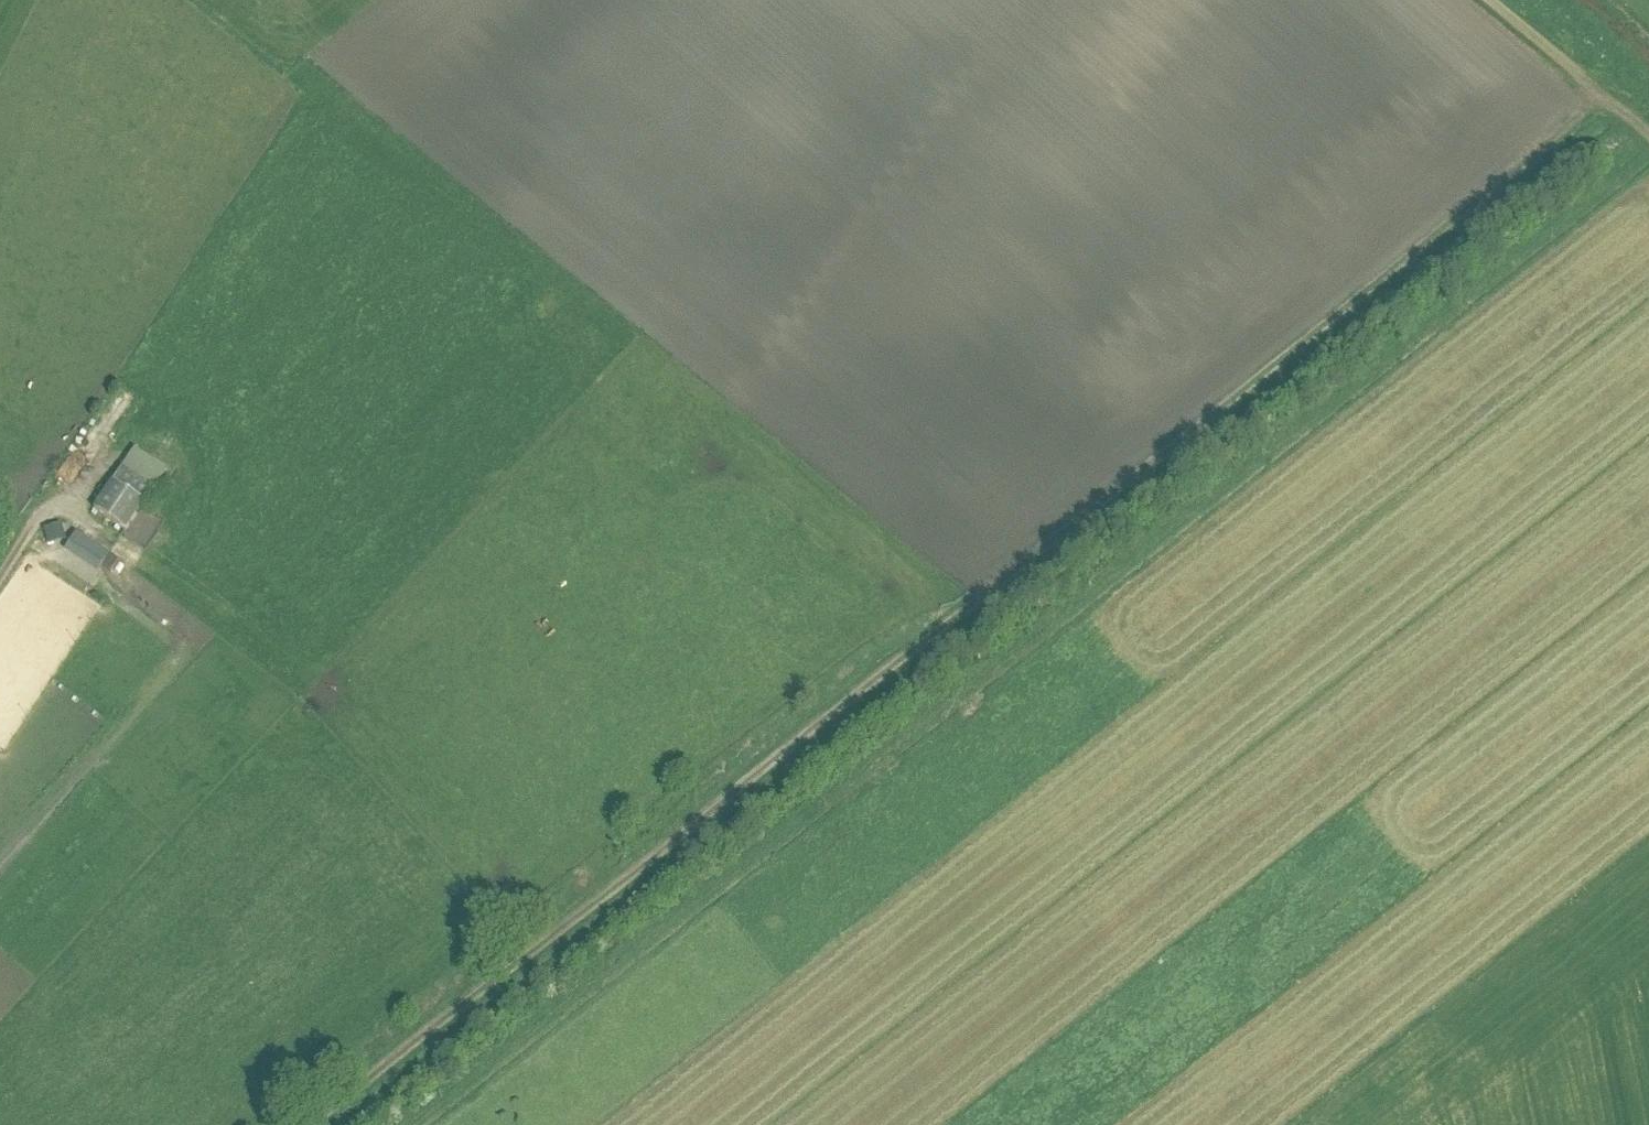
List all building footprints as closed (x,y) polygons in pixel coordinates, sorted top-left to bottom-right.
[(126,534),(153,493),(122,471),(94,512),(126,534)] [(69,550),(102,572),(111,559),(78,536),(69,550)]
